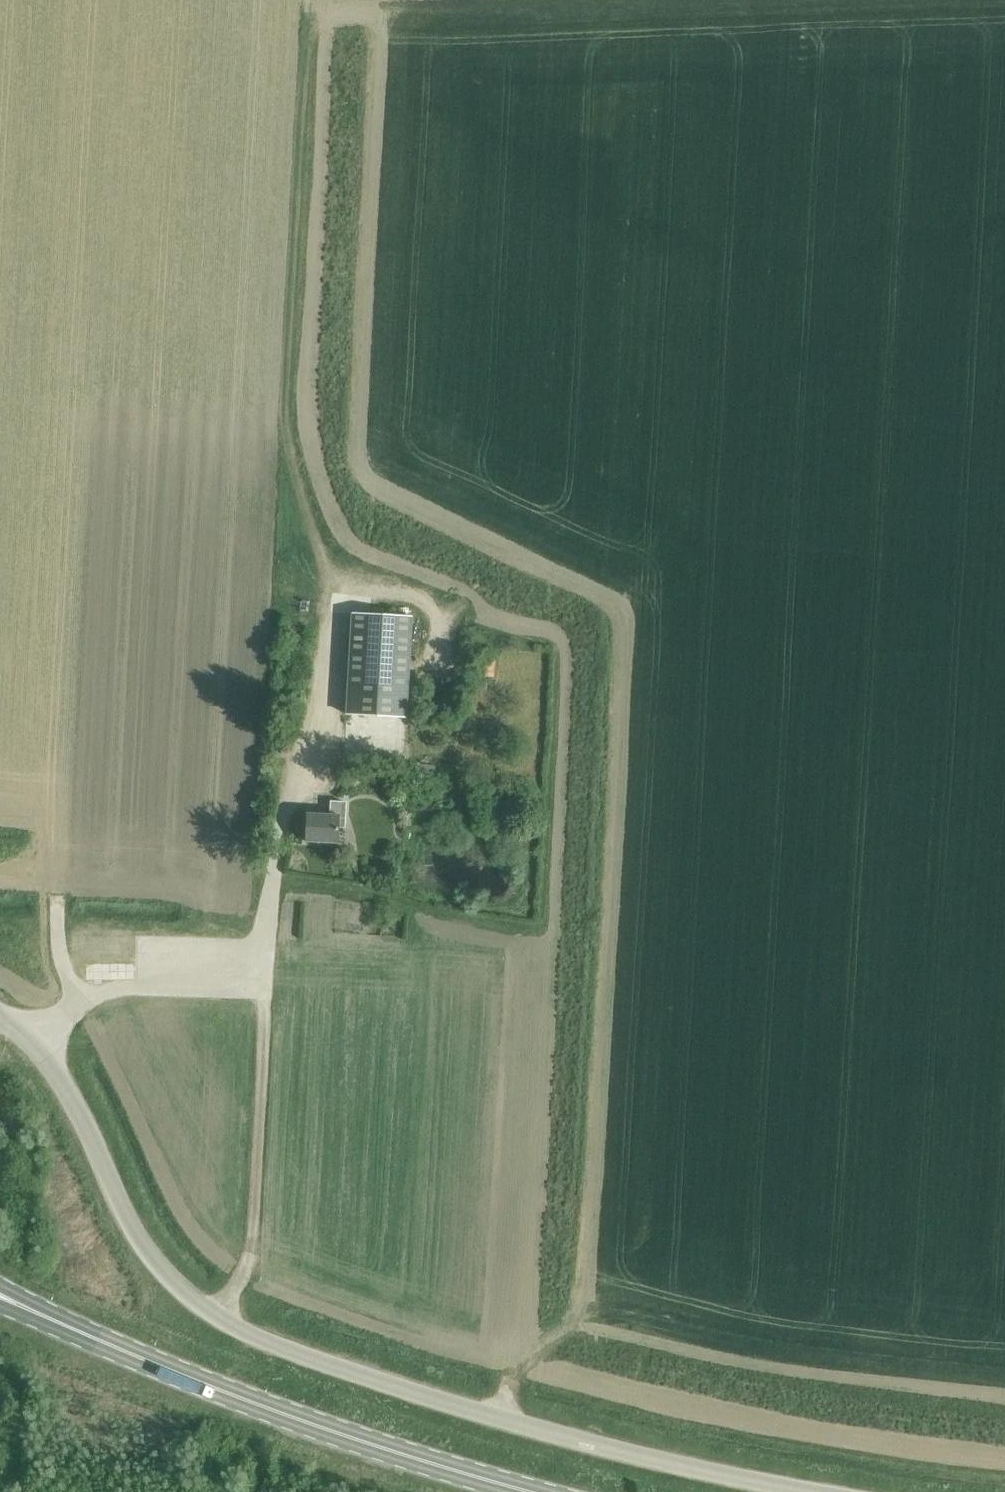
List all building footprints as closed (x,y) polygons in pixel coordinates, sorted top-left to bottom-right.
[(413,611),(412,618),(352,614),(346,714),(407,718),(411,645),(418,646),(419,636),(423,636),(424,611),(413,611)] [(345,828),(346,803),(331,802),(330,815),(307,814),(306,842),(338,844),(339,828),(345,828)]
